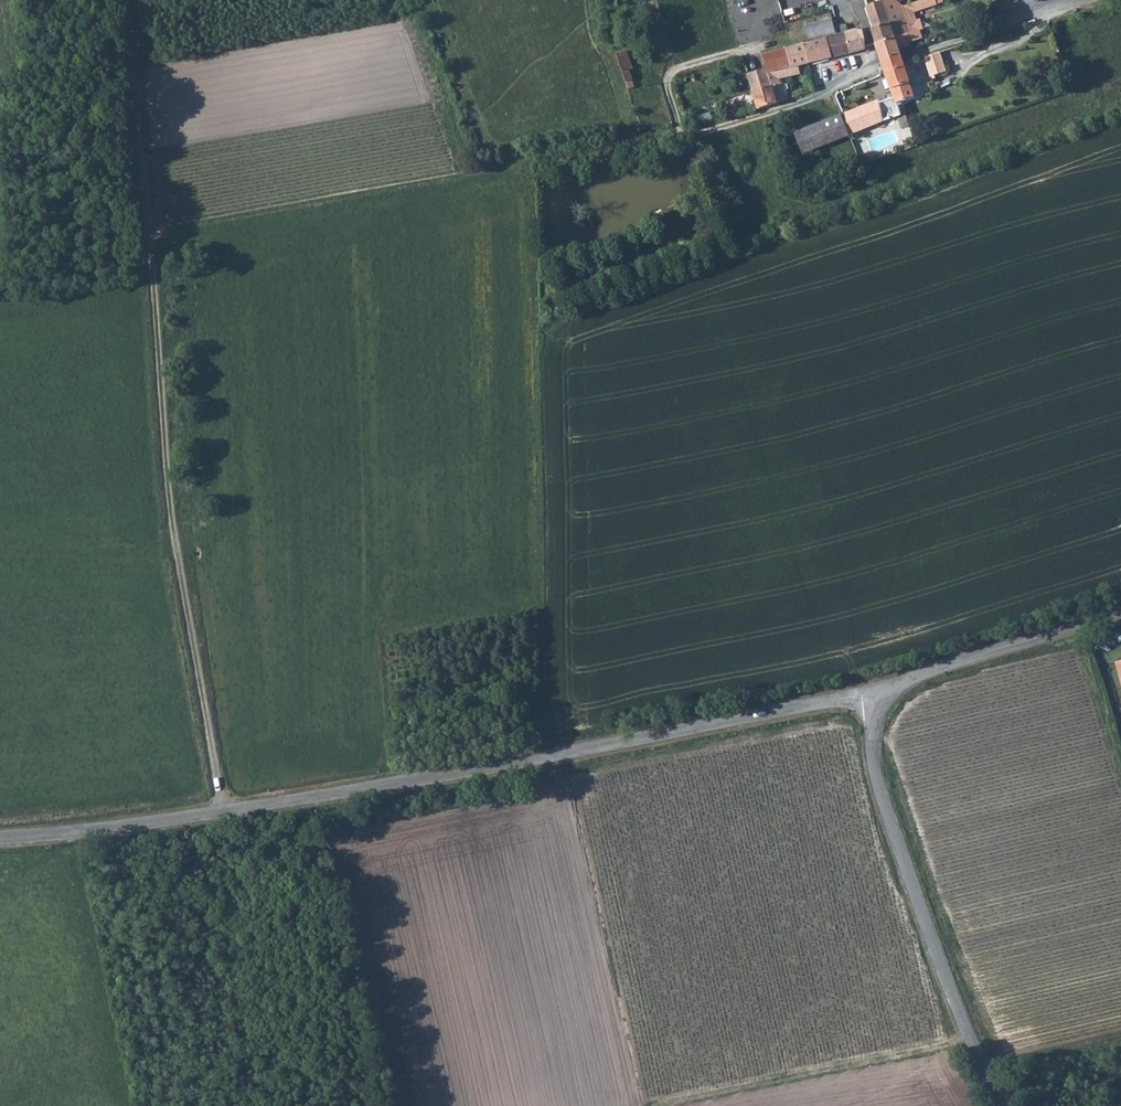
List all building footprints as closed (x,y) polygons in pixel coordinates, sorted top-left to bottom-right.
[(892,21),(901,19),(900,16),(897,6),(889,1),(867,7),(873,25),(885,22),(887,22),(892,21)] [(906,3),(897,6),(900,16),(909,13),(906,3)] [(995,23),(1006,20),(1003,11),(992,15),(995,23)] [(833,35),(831,27),(828,20),(800,26),(804,42),(818,39),(833,35)] [(887,22),(885,22),(890,38),(905,32),(902,24),(894,26),(892,21),(887,22)] [(890,38),(885,22),(873,25),(869,26),(873,42),(890,38)] [(831,27),(833,35),(838,54),(864,47),(859,32),(846,32),(842,24),(831,27)] [(905,32),(890,38),(892,45),(906,42),(905,32)] [(838,54),(833,35),(818,39),(822,58),(838,54)] [(877,57),(894,52),(892,45),(890,38),(873,42),(877,57)] [(818,39),(804,42),(795,44),(801,63),(807,62),(822,58),(818,39)] [(782,47),(788,67),(795,65),(801,63),(795,44),(788,46),(782,47)] [(755,53),(759,72),(760,74),(788,67),(782,47),(755,53)] [(958,71),(951,50),(936,55),(944,79),(949,78),(947,74),(958,71)] [(877,57),(879,63),(896,56),(894,52),(877,57)] [(641,71),(635,54),(625,57),(631,75),(641,71)] [(880,68),(897,62),(896,56),(879,63),(880,68)] [(887,91),(891,102),(908,95),(897,62),(880,68),(887,91)] [(788,67),(760,74),(763,89),(746,93),(751,110),(776,100),(771,81),(798,75),(795,65),(788,67)] [(763,89),(760,74),(759,72),(741,76),(746,93),(763,89)] [(879,115),(887,113),(894,109),(891,102),(887,91),(872,95),(879,115)] [(872,95),(838,109),(845,129),(879,115),(872,95)] [(787,129),(795,148),(845,129),(838,109),(787,129)] [(890,120),(897,117),(894,109),(887,113),(890,120)]
